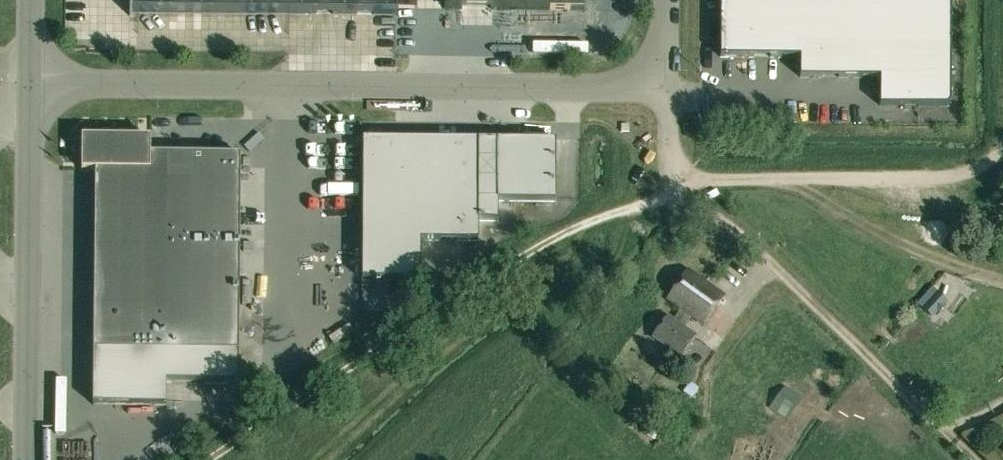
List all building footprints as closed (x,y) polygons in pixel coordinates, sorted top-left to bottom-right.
[(880,104),(947,105),(950,103),(951,100),(952,0),(720,0),(720,56),(800,56),(800,76),(880,77),(880,104)] [(239,326),(241,153),(150,152),(151,136),(82,136),(82,169),(95,169),(93,349),(167,350),(167,326),(239,326)] [(479,219),(498,219),(498,199),(555,200),(556,139),(363,138),(362,278),(421,279),(421,239),(479,239),(479,219)] [(681,356),(695,336),(683,327),(691,316),(703,324),(724,295),(688,270),(668,298),(681,308),(673,319),(667,315),(652,336),(681,356)] [(947,302),(937,294),(923,310),(933,318),(947,302)]
